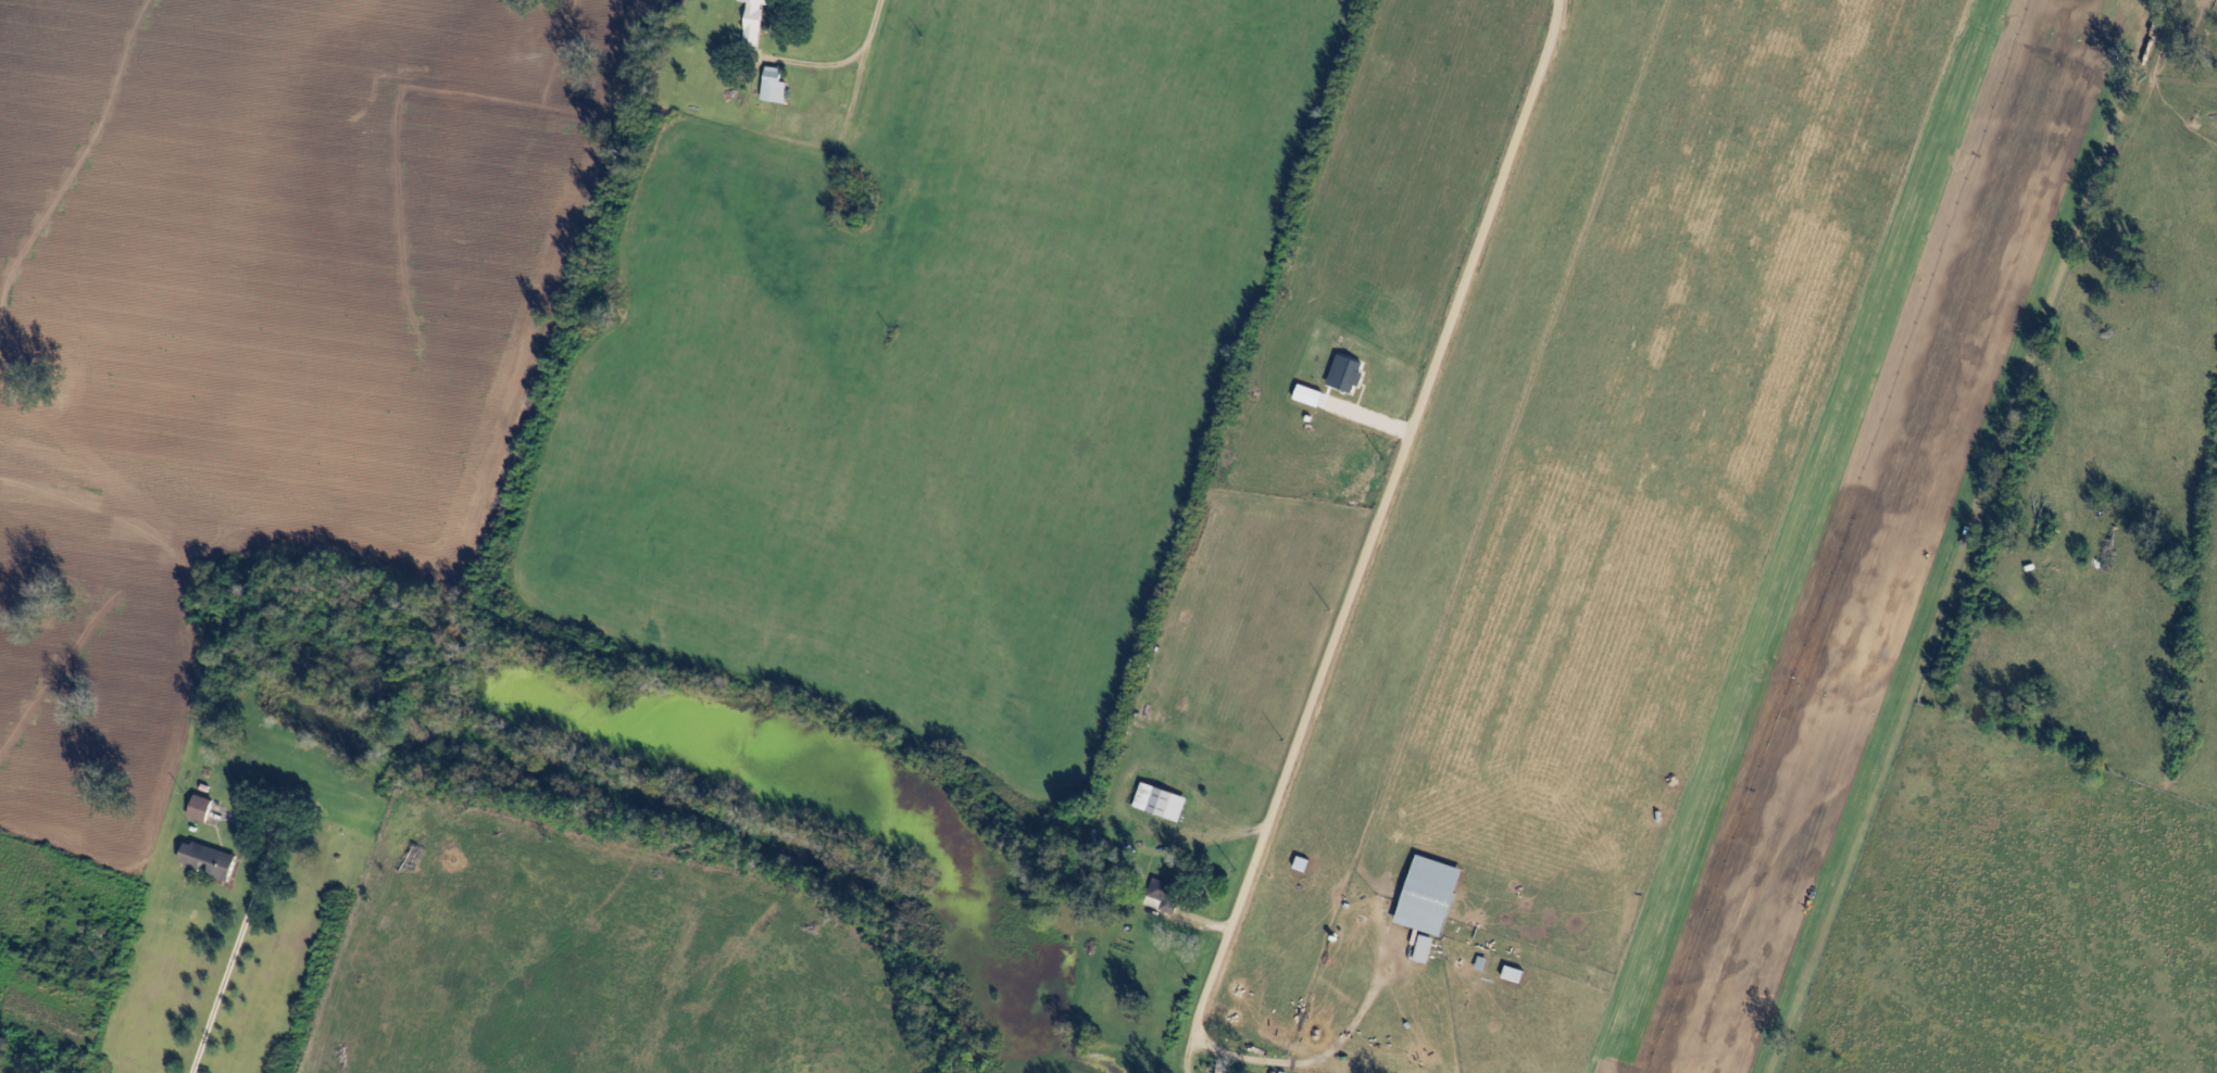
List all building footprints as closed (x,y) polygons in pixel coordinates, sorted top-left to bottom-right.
[(744,48),(760,50),(766,6),(772,7),(773,0),(740,0),(740,2),(750,4),(744,48)] [(783,83),(784,69),(766,68),(765,103),(788,104),(789,83),(783,83)] [(1329,385),(1357,394),(1367,364),(1340,355),(1329,385)] [(1190,798),(1143,784),(1135,808),(1182,823),(1190,798)] [(215,800),(197,795),(190,819),(208,824),(215,800)] [(238,857),(188,841),(180,865),(201,872),(204,863),(212,866),(208,876),(230,883),(238,857)] [(1445,938),(1465,870),(1418,856),(1398,924),(1445,938)] [(1177,915),(1185,890),(1155,880),(1147,906),(1177,915)] [(1416,962),(1431,964),(1435,938),(1421,936),(1416,962)]
